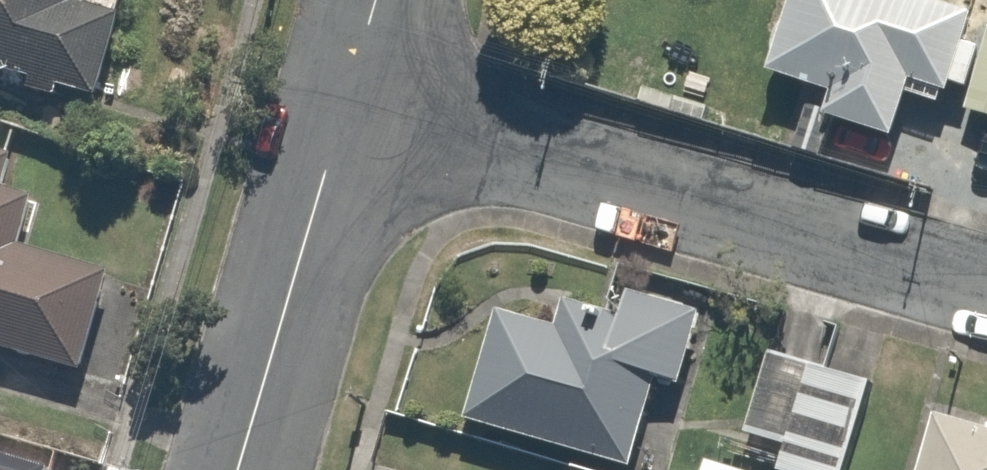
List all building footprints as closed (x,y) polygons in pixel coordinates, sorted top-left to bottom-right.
[(107,98),(133,18),(92,5),(94,0),(0,0),(0,64),(107,98)] [(986,32),(986,12),(948,0),(796,0),(772,79),(840,100),(833,122),(932,152),(950,95),(984,105),(986,97),(986,42),(984,41),(986,32)] [(89,373),(116,278),(24,253),(38,203),(15,197),(26,160),(0,153),(0,348),(89,373)] [(692,392),(711,311),(628,291),(619,326),(586,318),(580,342),(498,322),(472,427),(648,469),(669,386),(692,392)] [(875,380),(770,354),(748,440),(785,449),(780,469),(852,469),(875,380)] [(941,424),(929,469),(986,469),(986,436),(941,424)] [(708,454),(704,469),(763,469),(764,468),(708,454)]
